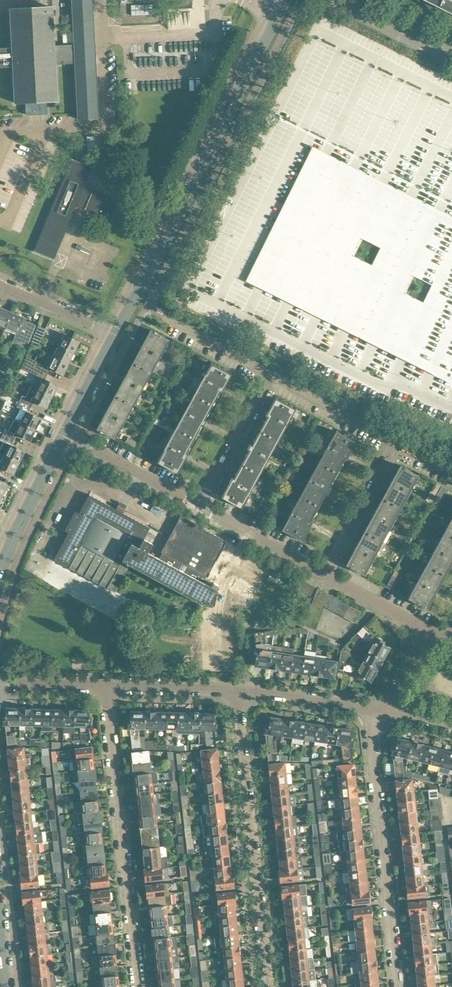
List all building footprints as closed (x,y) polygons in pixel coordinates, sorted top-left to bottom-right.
[(74,45),(75,63),(78,114),(78,119),(98,118),(92,0),(72,0),(74,45)] [(451,13),(451,0),(426,0),(451,13)] [(152,4),(131,5),(132,16),(152,15),(152,4)] [(74,45),(63,45),(54,46),(52,7),(10,9),(12,48),(0,49),(0,67),(13,67),(15,103),(19,103),(26,102),(27,115),(47,114),(46,101),(57,101),(55,64),(75,63),(74,45)] [(73,32),(63,33),(63,44),(73,43),(73,32)] [(395,76),(375,67),(338,145),(357,154),(395,76)] [(422,90),(403,81),(366,159),(385,168),(422,90)] [(433,96),(396,174),(415,183),(451,107),(451,104),(433,96)] [(422,188),(442,197),(451,175),(451,126),(422,188)] [(441,209),(413,195),(384,181),(356,167),(327,153),(311,145),(243,281),(260,289),(288,303),(317,317),(345,331),(374,345),(402,359),(431,373),(451,384),(451,214),(441,209)] [(92,188),(84,185),(91,168),(92,168),(93,168),(71,159),(72,160),(34,250),(33,250),(33,251),(53,259),(54,260),(55,259),(53,259),(77,201),(85,204),(83,210),(83,211),(84,209),(111,220),(111,222),(112,220),(121,200),(120,199),(120,200),(91,189),(92,188)] [(11,312),(0,308),(0,309),(0,327),(5,329),(11,312)] [(26,348),(36,324),(22,319),(23,317),(11,312),(5,329),(16,334),(12,343),(26,348)] [(41,339),(46,328),(38,325),(34,336),(41,339)] [(151,373),(169,340),(150,330),(132,363),(151,373)] [(74,353),(79,341),(59,331),(54,342),(58,345),(74,353)] [(39,344),(41,339),(34,336),(32,341),(39,344)] [(68,364),(74,353),(58,345),(55,351),(54,350),(52,355),(52,356),(68,364)] [(39,362),(36,368),(47,374),(50,368),(63,375),(68,364),(52,356),(52,355),(49,353),(48,354),(43,364),(39,362)] [(58,386),(45,379),(47,374),(23,362),(21,367),(41,377),(39,382),(36,388),(36,389),(52,397),(58,386)] [(133,406),(151,373),(132,363),(114,396),(133,406)] [(221,392),(231,374),(211,363),(193,396),(212,406),(220,391),(221,392)] [(46,408),(52,397),(36,389),(36,388),(32,386),(27,397),(22,395),(21,397),(19,396),(17,400),(31,407),(33,401),(46,408)] [(115,439),(133,406),(114,396),(96,429),(115,439)] [(205,419),(212,406),(193,396),(175,429),(193,439),(201,425),(203,426),(206,420),(205,419)] [(277,442),(295,409),(275,398),(265,417),(267,417),(259,432),(277,442)] [(28,412),(31,407),(17,400),(16,404),(18,405),(17,407),(20,408),(14,419),(35,430),(41,419),(28,412)] [(30,441),(35,430),(14,419),(9,430),(6,428),(3,434),(14,440),(17,435),(30,441)] [(186,452),(193,439),(175,429),(164,450),(161,454),(157,462),(177,473),(188,453),(186,452)] [(356,442),(335,431),(317,464),(338,475),(356,442)] [(259,475),(277,442),(259,432),(252,445),(250,444),(247,450),(249,451),(241,465),(259,475)] [(3,434),(0,439),(0,440),(4,441),(0,449),(0,454),(19,463),(24,452),(11,445),(14,440),(3,434)] [(0,454),(0,469),(0,468),(13,474),(19,463),(0,454)] [(320,508),(331,488),(338,475),(317,464),(299,497),(320,508)] [(241,508),(259,475),(241,465),(234,478),(232,477),(221,497),(241,508)] [(419,475),(400,465),(382,499),(401,509),(419,475)] [(435,497),(441,485),(436,483),(430,494),(435,497)] [(150,527),(123,512),(89,494),(78,513),(74,511),(64,530),(68,532),(54,559),(115,592),(130,565),(202,604),(203,603),(209,604),(208,607),(213,608),(213,605),(214,606),(219,585),(214,582),(211,587),(203,583),(206,577),(208,577),(210,573),(216,561),(227,541),(226,540),(225,540),(202,528),(202,527),(181,516),(178,520),(164,548),(163,548),(161,552),(162,553),(159,559),(156,557),(157,555),(153,552),(152,554),(147,552),(152,543),(144,538),(150,527)] [(302,541),(320,508),(299,497),(281,530),(302,541)] [(382,542),(401,509),(382,499),(364,532),(382,542)] [(261,519),(265,513),(260,510),(257,516),(261,519)] [(444,532),(451,537),(451,517),(444,532)] [(364,576),(382,542),(364,532),(346,565),(364,576)] [(451,562),(451,537),(444,532),(426,566),(445,576),(451,562)] [(427,609),(445,576),(426,566),(408,599),(427,609)] [(269,575),(267,580),(275,584),(278,585),(280,581),(269,575)] [(392,576),(386,587),(393,591),(399,580),(392,576)] [(310,595),(314,586),(302,580),(297,589),(310,595)] [(318,603),(323,591),(317,588),(313,600),(318,603)] [(324,606),(329,594),(323,591),(318,603),(324,606)] [(329,609),(335,598),(329,594),(324,606),(329,609)] [(334,611),(340,600),(335,598),(329,609),(334,611)] [(322,612),(324,606),(318,603),(313,600),(310,607),(322,612)] [(340,614),(345,603),(340,600),(334,611),(340,614)] [(345,617),(350,606),(345,603),(340,614),(345,617)] [(350,620),(356,609),(350,606),(345,617),(350,620)] [(322,612),(310,607),(308,613),(320,618),(322,612)] [(361,612),(356,609),(350,620),(355,623),(361,612)] [(318,624),(320,618),(308,613),(306,619),(318,624)] [(316,630),(318,624),(306,619),(304,625),(316,630)] [(376,637),(375,638),(364,626),(363,626),(357,632),(360,636),(371,646),(368,651),(383,659),(384,657),(386,654),(390,647),(383,644),(384,642),(382,641),(381,639),(379,638),(377,638),(376,637)] [(266,643),(264,631),(254,632),(256,648),(271,650),(272,645),(266,643)] [(355,634),(349,640),(354,643),(355,643),(360,636),(357,632),(355,634)] [(328,643),(328,638),(318,634),(317,642),(328,643)] [(340,643),(328,638),(328,643),(327,647),(339,648),(340,643)] [(280,670),(283,646),(272,645),(271,650),(268,668),(268,669),(270,669),(274,670),(275,669),(280,670)] [(290,671),(293,654),(287,653),(288,647),(283,646),(280,670),(285,671),(285,672),(288,672),(289,671),(290,671)] [(268,668),(271,650),(256,648),(256,649),(255,649),(255,651),(254,652),(253,655),(254,656),(254,658),(255,658),(254,666),(268,668)] [(374,675),(377,670),(378,669),(363,660),(360,665),(349,663),(351,654),(341,648),(337,672),(355,675),(354,676),(356,676),(356,678),(359,679),(360,679),(362,680),(363,678),(370,682),(374,675)] [(383,659),(368,651),(363,660),(378,669),(380,666),(381,665),(383,662),(382,661),(383,659)] [(301,673),(304,655),(293,654),(290,671),(296,672),(296,673),(299,674),(300,673),(301,673)] [(312,675),(315,657),(304,655),(301,673),(303,673),(303,675),(306,675),(308,674),(312,675)] [(322,677),(325,658),(315,657),(312,675),(313,675),(314,676),(316,677),(318,676),(322,677)] [(334,678),(337,660),(325,658),(322,677),(323,677),(328,677),(328,678),(331,679),(333,678),(334,678)] [(31,709),(26,709),(25,708),(22,708),(21,708),(20,708),(20,709),(19,724),(26,724),(26,727),(27,730),(30,731),(30,725),(31,709)] [(41,725),(42,710),(41,709),(39,708),(37,708),(36,709),(31,709),(30,725),(41,725)] [(19,724),(20,709),(6,709),(5,716),(3,716),(3,718),(2,719),(2,722),(3,723),(3,725),(5,725),(5,724),(14,724),(19,724)] [(52,725),(53,710),(48,710),(47,709),(44,709),(43,710),(42,710),(41,725),(41,730),(52,731),(52,725)] [(63,725),(64,710),(59,710),(58,709),(55,709),(53,710),(52,725),(63,725)] [(74,710),(75,710),(74,710),(73,709),(70,709),(69,710),(64,710),(63,725),(74,726),(74,710)] [(89,711),(75,710),(74,710),(74,726),(80,726),(81,746),(91,744),(89,727),(91,727),(91,725),(92,724),(92,721),(91,720),(91,718),(89,718),(89,711)] [(145,712),(144,712),(130,712),(130,719),(129,719),(129,721),(128,722),(128,725),(129,726),(129,728),(130,728),(132,751),(145,749),(144,744),(145,744),(145,740),(145,736),(140,736),(139,728),(144,728),(145,712)] [(156,713),(156,712),(144,712),(145,712),(144,728),(155,728),(156,713)] [(166,728),(167,713),(165,713),(165,712),(162,712),(160,713),(156,713),(155,728),(166,728)] [(177,733),(178,713),(173,713),(172,712),(169,712),(167,713),(166,728),(173,728),(173,735),(177,735),(177,733)] [(189,714),(188,714),(184,713),(183,713),(180,712),(178,713),(177,733),(188,734),(189,714)] [(199,729),(200,713),(199,713),(198,712),(195,712),(193,713),(188,713),(188,714),(189,714),(188,734),(199,734),(199,729)] [(214,714),(200,713),(199,729),(205,729),(206,743),(199,744),(199,749),(216,746),(215,731),(216,730),(216,728),(217,728),(217,724),(216,723),(216,721),(214,721),(214,714)] [(275,739),(276,734),(281,735),(284,720),(270,718),(269,725),(266,724),(265,726),(264,727),(264,730),(264,732),(264,733),(265,734),(268,762),(280,761),(279,755),(280,755),(279,752),(276,752),(275,739)] [(293,737),(295,722),(295,721),(290,720),(289,719),(286,718),(285,719),(284,719),(284,720),(281,735),(293,737)] [(303,744),(304,738),(306,723),(305,723),(303,722),(301,721),(299,722),(295,722),(293,737),(292,742),(303,744)] [(314,740),(317,725),(312,724),(311,723),(308,722),(306,723),(304,738),(314,740)] [(15,737),(14,724),(5,724),(5,725),(8,747),(19,746),(19,740),(20,740),(20,736),(15,737)] [(325,742),(328,726),(327,726),(323,726),(321,724),(319,724),(317,725),(314,740),(325,742)] [(336,743),(339,728),(338,728),(337,727),(336,726),(333,726),(332,727),(328,726),(325,742),(336,743)] [(352,730),(339,728),(336,743),(342,744),(343,758),(344,763),(353,762),(351,746),(352,747),(353,745),(354,744),(354,741),(353,740),(354,738),(351,737),(352,730)] [(408,757),(412,741),(411,741),(397,738),(395,746),(393,745),(392,747),(392,748),(391,751),(392,752),(391,754),(392,754),(394,779),(404,778),(403,769),(402,760),(403,756),(408,757)] [(145,740),(145,744),(144,744),(145,749),(153,749),(155,749),(155,741),(145,740)] [(418,760),(422,744),(417,742),(417,741),(413,741),(412,741),(408,757),(418,760)] [(429,763),(433,747),(432,747),(431,745),(428,745),(427,746),(422,744),(418,760),(429,763)] [(25,753),(24,747),(8,749),(8,750),(7,751),(7,754),(8,755),(9,760),(30,758),(30,757),(32,757),(31,752),(25,753)] [(91,748),(91,747),(70,749),(71,760),(73,760),(93,758),(92,753),(93,752),(92,749),(91,748)] [(439,765),(443,750),(439,749),(438,747),(435,747),(434,747),(433,747),(429,763),(428,768),(434,770),(436,764),(439,765)] [(217,750),(216,749),(201,750),(202,756),(196,757),(197,761),(202,761),(218,760),(217,755),(218,754),(217,751),(217,750)] [(438,771),(449,774),(450,768),(451,761),(451,751),(449,750),(448,751),(443,750),(439,765),(438,771)] [(150,762),(149,751),(132,753),(133,764),(150,762)] [(50,766),(49,755),(42,756),(41,756),(42,767),(46,766),(50,766)] [(31,768),(30,758),(9,760),(9,764),(9,766),(9,768),(10,769),(10,770),(26,769),(31,768)] [(93,758),(73,760),(74,771),(78,770),(94,768),(93,758)] [(202,761),(197,761),(198,772),(219,770),(220,769),(219,764),(218,763),(218,760),(202,761)] [(151,773),(150,762),(133,764),(134,775),(135,775),(151,773)] [(286,774),(285,763),(268,765),(269,776),(270,776),(286,774)] [(353,765),(353,764),(337,766),(338,777),(354,775),(353,770),(354,769),(354,766),(353,765)] [(318,775),(317,767),(313,768),(314,779),(319,779),(322,778),(322,775),(318,775)] [(95,768),(94,768),(78,770),(79,781),(95,780),(96,780),(95,768)] [(26,769),(10,770),(9,770),(10,781),(11,781),(27,779),(26,769)] [(414,771),(403,769),(404,778),(413,777),(414,771)] [(219,770),(198,772),(196,773),(197,784),(198,783),(220,781),(221,781),(219,770)] [(152,783),(151,773),(135,775),(136,785),(152,783)] [(287,784),(286,774),(270,776),(269,777),(270,781),(271,786),(287,784)] [(338,777),(333,777),(334,788),(339,787),(355,786),(355,785),(356,783),(356,781),(355,779),(354,775),(338,777)] [(29,790),(27,779),(11,781),(11,782),(10,783),(11,786),(12,787),(12,792),(29,790)] [(413,790),(412,779),(394,781),(394,782),(393,784),(394,787),(395,788),(395,792),(396,792),(413,790)] [(96,790),(95,780),(79,781),(81,792),(96,790)] [(220,782),(220,781),(198,783),(200,793),(206,793),(221,792),(221,787),(222,786),(221,783),(220,782)] [(153,794),(152,783),(136,785),(136,790),(136,791),(136,794),(137,795),(137,796),(153,794)] [(288,795),(287,784),(271,786),(271,791),(270,792),(271,795),(272,796),(272,797),(288,795)] [(356,796),(356,792),(357,790),(357,787),(355,786),(339,787),(340,793),(333,794),(333,799),(334,799),(356,796)] [(429,789),(428,789),(429,799),(439,798),(438,788),(429,789)] [(30,800),(29,790),(12,792),(13,796),(12,798),(13,801),(13,802),(30,800)] [(97,794),(96,790),(81,792),(82,801),(82,802),(97,800),(98,798),(98,795),(97,794)] [(414,801),(413,790),(396,792),(396,793),(395,794),(396,797),(397,798),(397,803),(414,801)] [(222,796),(221,792),(206,793),(200,793),(199,793),(200,798),(206,797),(207,804),(222,802),(222,801),(223,800),(223,797),(222,796)] [(137,796),(136,798),(137,801),(138,802),(138,806),(154,804),(159,804),(158,793),(153,794),(137,796)] [(294,794),(288,795),(272,797),(271,799),(271,802),(273,803),(273,807),(289,805),(295,805),(294,794)] [(356,796),(334,799),(335,809),(342,808),(358,807),(357,802),(358,801),(358,798),(356,797),(356,796)] [(55,808),(54,798),(49,798),(50,806),(49,806),(47,809),(46,809),(55,808)] [(441,798),(439,798),(429,799),(430,810),(442,808),(441,798)] [(31,811),(30,800),(13,802),(14,803),(13,805),(13,808),(14,808),(15,813),(31,811)] [(97,801),(97,800),(82,802),(82,801),(74,802),(75,813),(83,812),(83,813),(99,811),(98,806),(99,805),(98,802),(97,801)] [(415,811),(414,801),(397,803),(398,807),(397,808),(397,812),(398,813),(415,811)] [(223,803),(222,802),(207,804),(208,814),(224,813),(223,808),(224,807),(224,804),(223,803)] [(156,815),(154,804),(138,806),(139,817),(156,815)] [(291,816),(289,805),(273,807),(274,812),(273,813),(273,816),(274,817),(274,818),(291,816)] [(358,811),(358,807),(342,808),(343,819),(359,817),(359,816),(360,815),(359,812),(358,811)] [(56,819),(55,808),(46,809),(47,819),(50,819),(50,820),(56,819)] [(443,819),(442,808),(430,810),(431,819),(431,820),(441,819),(443,819)] [(32,822),(31,811),(15,813),(15,818),(14,819),(15,822),(16,823),(32,822)] [(100,821),(99,811),(83,813),(84,823),(100,821)] [(417,822),(415,811),(398,813),(398,814),(398,815),(398,818),(399,819),(400,824),(417,822)] [(224,816),(224,813),(208,814),(201,815),(203,826),(209,825),(225,823),(225,822),(226,821),(225,817),(224,816)] [(326,813),(318,813),(319,822),(327,821),(326,813)] [(156,815),(139,817),(140,828),(141,827),(157,826),(156,815)] [(292,826),(291,816),(274,818),(275,829),(276,829),(276,828),(292,826)] [(359,818),(359,817),(343,819),(344,830),(360,828),(359,823),(360,822),(360,819),(359,818)] [(442,830),(441,819),(431,820),(431,819),(430,819),(431,830),(434,830),(434,831),(442,830)] [(101,821),(100,821),(84,823),(79,823),(80,832),(85,831),(85,834),(101,832),(102,832),(101,821)] [(328,831),(327,821),(319,822),(320,832),(328,831)] [(32,822),(16,823),(15,823),(17,834),(40,832),(40,831),(39,826),(33,827),(32,822)] [(418,832),(417,822),(400,824),(400,828),(399,830),(400,833),(401,834),(418,832)] [(225,823),(209,825),(210,831),(203,831),(203,836),(206,836),(226,834),(227,834),(225,823)] [(158,836),(157,826),(141,827),(142,838),(158,836)] [(297,826),(292,826),(276,828),(276,829),(275,830),(275,834),(276,835),(277,839),(298,836),(297,826)] [(192,837),(191,827),(185,828),(186,839),(193,838),(193,837),(192,837)] [(360,832),(360,828),(337,830),(338,841),(361,838),(362,836),(362,833),(360,832)] [(443,840),(442,830),(434,831),(435,841),(443,840)] [(43,842),(42,832),(42,831),(40,831),(40,832),(17,834),(16,836),(17,839),(18,840),(18,845),(39,843),(39,842),(43,842)] [(102,843),(101,832),(85,834),(87,845),(102,843)] [(419,843),(418,832),(401,834),(400,834),(400,835),(399,837),(400,839),(401,840),(402,845),(419,843)] [(226,835),(226,834),(206,836),(207,846),(212,846),(227,845),(227,840),(228,839),(227,836),(226,835)] [(325,834),(321,834),(320,834),(321,843),(326,842),(329,841),(329,836),(325,836),(325,834)] [(159,847),(158,836),(142,838),(142,842),(142,844),(142,847),(143,848),(159,847)] [(300,836),(298,836),(277,839),(277,843),(277,845),(277,848),(278,849),(278,850),(294,848),(301,847),(300,836)] [(362,839),(362,838),(361,838),(338,841),(339,851),(340,851),(346,850),(346,851),(363,849),(362,844),(363,843),(363,840),(362,839)] [(40,852),(39,843),(18,845),(19,849),(18,851),(18,854),(19,855),(36,854),(36,853),(40,852)] [(103,847),(102,843),(87,845),(88,855),(103,853),(103,852),(104,850),(104,848),(103,847)] [(420,854),(419,843),(402,845),(402,846),(401,847),(402,850),(403,851),(403,856),(420,854)] [(228,850),(227,845),(212,846),(207,846),(205,846),(206,858),(213,857),(228,855),(228,854),(229,853),(229,850),(228,850)] [(160,857),(159,847),(143,848),(143,849),(142,851),(143,853),(144,854),(144,859),(160,857)] [(295,853),(294,848),(278,850),(277,852),(278,855),(279,856),(279,860),(302,857),(301,852),(295,853)] [(346,850),(340,851),(341,862),(348,861),(364,859),(363,855),(364,853),(364,851),(363,850),(363,849),(346,851),(346,850)] [(192,850),(187,851),(188,860),(193,859),(193,858),(198,858),(197,854),(192,855),(192,850)] [(446,861),(445,851),(437,852),(435,852),(437,862),(440,861),(440,862),(446,861)] [(330,852),(327,852),(323,853),(324,863),(331,863),(330,852)] [(104,854),(103,853),(88,855),(89,866),(105,864),(104,859),(105,857),(105,855),(104,854)] [(37,864),(36,854),(19,855),(19,856),(19,857),(19,861),(20,861),(21,866),(37,864)] [(421,864),(420,854),(403,856),(404,860),(403,861),(403,864),(404,865),(404,866),(421,864)] [(229,856),(228,855),(213,857),(214,867),(230,866),(229,861),(230,860),(229,857),(229,856)] [(168,867),(167,856),(160,857),(144,859),(145,869),(168,867)] [(303,868),(302,857),(279,860),(280,864),(279,866),(279,869),(281,871),(297,869),(297,868),(303,868)] [(364,864),(364,859),(348,861),(349,872),(365,870),(365,869),(365,868),(365,865),(364,864)] [(331,863),(324,863),(325,874),(329,874),(333,873),(331,863)] [(38,875),(37,864),(21,866),(21,870),(20,872),(20,875),(21,876),(38,875)] [(89,866),(80,866),(82,877),(83,877),(106,874),(105,864),(89,866)] [(405,867),(404,868),(404,871),(405,872),(406,877),(423,875),(422,874),(430,873),(429,869),(427,869),(426,864),(421,864),(404,866),(405,867)] [(230,870),(230,866),(214,867),(215,878),(231,876),(231,875),(232,874),(231,870),(230,870)] [(168,867),(145,869),(144,870),(145,881),(169,878),(168,867)] [(298,880),(297,869),(281,871),(278,871),(280,882),(298,880)] [(365,870),(349,872),(343,872),(344,883),(350,882),(366,881),(365,876),(366,875),(366,872),(365,871),(365,870)] [(106,874),(83,877),(84,887),(84,888),(92,887),(109,885),(108,874),(106,874)] [(38,875),(21,876),(19,877),(21,888),(39,886),(38,875)] [(424,885),(423,875),(406,877),(406,881),(405,883),(406,886),(407,887),(424,885)] [(233,876),(231,876),(215,878),(216,889),(234,887),(233,876)] [(366,885),(366,881),(350,882),(351,893),(367,891),(367,890),(368,889),(367,886),(366,885)] [(171,894),(170,882),(145,885),(146,897),(148,896),(171,894)] [(306,895),(305,884),(280,887),(282,898),(284,898),(306,895)] [(430,891),(429,885),(429,884),(424,885),(407,887),(405,888),(405,889),(405,890),(405,893),(406,894),(406,898),(429,895),(429,891),(430,891)] [(111,901),(110,890),(92,892),(93,903),(109,901),(111,901)] [(41,901),(40,891),(21,893),(23,903),(25,903),(41,901)] [(351,893),(346,893),(347,904),(352,903),(370,902),(369,897),(370,896),(370,893),(368,892),(368,891),(367,891),(351,893)] [(236,903),(235,892),(217,893),(218,905),(234,903),(236,903)] [(172,904),(171,894),(148,896),(150,907),(166,905),(172,904)] [(284,898),(283,900),(283,904),(284,905),(285,908),(301,906),(301,905),(307,905),(306,895),(284,898)] [(432,911),(431,900),(407,903),(408,907),(407,909),(407,912),(408,913),(408,914),(410,914),(410,913),(432,911)] [(42,912),(41,901),(25,903),(24,905),(24,908),(25,909),(26,914),(42,912)] [(110,912),(109,901),(93,903),(94,914),(110,912)] [(216,910),(214,912),(215,916),(235,914),(235,909),(235,908),(235,905),(234,904),(234,903),(218,905),(219,910),(216,910)] [(167,916),(166,905),(150,907),(150,911),(149,913),(150,915),(151,917),(167,916)] [(306,916),(308,916),(307,905),(301,905),(301,906),(285,908),(285,913),(284,914),(285,917),(286,918),(286,919),(302,917),(302,916),(306,916)] [(371,912),(370,906),(347,909),(348,920),(354,919),(370,918),(372,918),(371,917),(372,915),(372,913),(371,912)] [(433,921),(432,911),(410,913),(410,914),(410,915),(409,916),(409,919),(410,919),(411,924),(433,921)] [(43,922),(42,912),(26,914),(26,918),(25,920),(26,922),(27,923),(27,924),(43,922)] [(111,916),(110,912),(94,914),(96,924),(111,922),(112,920),(112,917),(111,916)] [(235,914),(215,916),(216,927),(221,926),(236,924),(237,922),(237,919),(236,918),(235,914)] [(151,918),(150,919),(150,922),(151,923),(152,928),(168,926),(173,926),(172,915),(167,916),(151,917),(151,918)] [(77,925),(76,916),(70,916),(71,927),(78,926),(78,925),(77,925)] [(302,916),(302,917),(286,919),(286,920),(285,921),(286,924),(287,925),(287,929),(303,928),(307,927),(306,916),(302,916)] [(370,919),(370,918),(354,919),(355,930),(371,928),(371,924),(371,922),(371,920),(370,919)] [(69,930),(67,920),(61,920),(58,920),(58,923),(62,922),(63,931),(69,930)] [(435,926),(435,921),(434,920),(433,921),(411,924),(411,929),(411,930),(411,933),(412,934),(429,933),(428,927),(435,926)] [(44,928),(43,922),(27,924),(27,925),(26,926),(26,929),(27,930),(28,935),(44,933),(50,932),(49,928),(44,928)] [(111,923),(111,922),(96,924),(97,934),(97,935),(113,933),(112,928),(113,927),(112,924),(111,923)] [(236,925),(236,924),(221,926),(222,936),(238,935),(237,931),(238,929),(238,926),(236,925)] [(80,936),(78,926),(71,927),(73,938),(79,937),(79,936),(80,936)] [(169,937),(168,926),(152,928),(153,939),(169,937)] [(307,927),(303,928),(287,929),(288,934),(287,935),(287,938),(288,939),(288,940),(304,938),(310,937),(309,927),(307,927)] [(371,928),(355,930),(348,931),(350,942),(357,941),(373,939),(372,938),(373,937),(373,934),(372,933),(371,928)] [(46,944),(44,933),(28,935),(28,939),(28,941),(28,944),(29,945),(46,944)] [(114,944),(113,933),(97,935),(97,934),(92,934),(93,939),(97,938),(98,945),(114,944)] [(429,937),(429,933),(412,934),(412,935),(411,936),(412,940),(412,941),(413,945),(430,943),(437,942),(437,936),(429,937)] [(195,944),(194,934),(187,935),(188,945),(189,945),(189,946),(195,945),(195,944)] [(238,938),(238,935),(222,936),(215,937),(216,948),(223,947),(239,945),(240,943),(239,940),(238,938)] [(153,939),(152,939),(154,950),(171,948),(171,947),(177,946),(176,936),(169,937),(153,939)] [(305,949),(304,938),(288,940),(289,951),(289,950),(305,949)] [(373,940),(373,939),(357,941),(358,951),(374,950),(373,945),(374,944),(373,941),(373,940)] [(115,943),(114,944),(98,945),(99,956),(115,954),(116,954),(115,943)] [(431,954),(430,943),(413,945),(414,950),(413,951),(413,954),(414,955),(414,956),(431,954)] [(46,944),(29,945),(30,957),(31,956),(47,955),(46,944)] [(239,945),(223,947),(224,958),(240,956),(241,956),(239,945)] [(172,957),(178,957),(177,946),(171,947),(171,948),(154,950),(156,960),(172,958),(172,957)] [(307,959),(305,949),(289,950),(289,951),(290,951),(289,953),(289,957),(290,958),(291,961),(307,959)] [(374,954),(374,950),(358,951),(359,961),(359,962),(375,960),(375,959),(375,958),(375,955),(374,954)] [(415,959),(414,961),(414,965),(415,966),(433,964),(438,964),(436,953),(431,954),(414,956),(415,959)] [(116,965),(115,954),(99,956),(100,967),(116,965)] [(48,965),(48,964),(47,955),(31,956),(30,958),(30,961),(31,963),(32,967),(48,965)] [(240,957),(240,956),(224,958),(225,968),(241,967),(241,962),(241,961),(241,957),(240,957)] [(156,964),(155,965),(156,969),(157,970),(157,971),(173,969),(179,968),(178,957),(172,957),(172,958),(156,960),(156,964)] [(313,958),(307,959),(291,961),(291,965),(290,967),(291,970),(292,971),(292,972),(308,970),(314,969),(313,958)] [(208,970),(207,960),(207,959),(204,959),(204,960),(200,961),(201,971),(208,970)] [(376,965),(375,960),(359,962),(359,961),(353,962),(355,972),(360,972),(360,973),(376,971),(377,968),(377,966),(376,965)] [(54,975),(53,975),(52,965),(52,964),(48,964),(48,965),(32,967),(32,971),(31,973),(31,975),(33,977),(54,975)] [(415,967),(415,968),(415,971),(416,972),(417,977),(434,975),(439,974),(438,964),(433,964),(415,966),(415,967)] [(117,969),(116,965),(100,967),(101,977),(117,975),(117,974),(118,973),(118,970),(117,969)] [(199,976),(197,966),(191,967),(191,966),(190,966),(191,977),(192,977),(199,976)] [(242,971),(241,967),(225,968),(218,968),(219,973),(226,973),(227,979),(242,977),(242,976),(243,975),(242,972),(242,971)] [(174,979),(173,969),(157,971),(156,973),(157,976),(158,977),(158,981),(174,979)] [(209,981),(208,970),(201,971),(202,982),(209,981)] [(308,975),(308,970),(292,972),(291,974),(291,977),(293,978),(293,982),(316,980),(316,979),(315,975),(308,975)] [(376,972),(376,971),(360,973),(361,982),(361,983),(377,982),(377,977),(377,976),(377,973),(376,972)] [(54,975),(53,975),(54,975),(33,977),(33,978),(32,979),(32,982),(33,984),(34,986),(43,986),(57,985),(56,980),(55,980),(54,975)] [(117,975),(101,977),(103,986),(106,986),(119,986),(118,981),(119,980),(118,977),(117,976),(117,975)] [(416,983),(417,986),(418,986),(420,986),(435,985),(434,979),(434,975),(417,977),(417,981),(416,983)] [(242,977),(227,979),(227,986),(243,986),(243,982),(243,978),(242,978),(242,977)] [(317,979),(316,979),(316,980),(293,982),(294,986),(293,986),(315,986),(315,984),(317,984),(317,979)]
